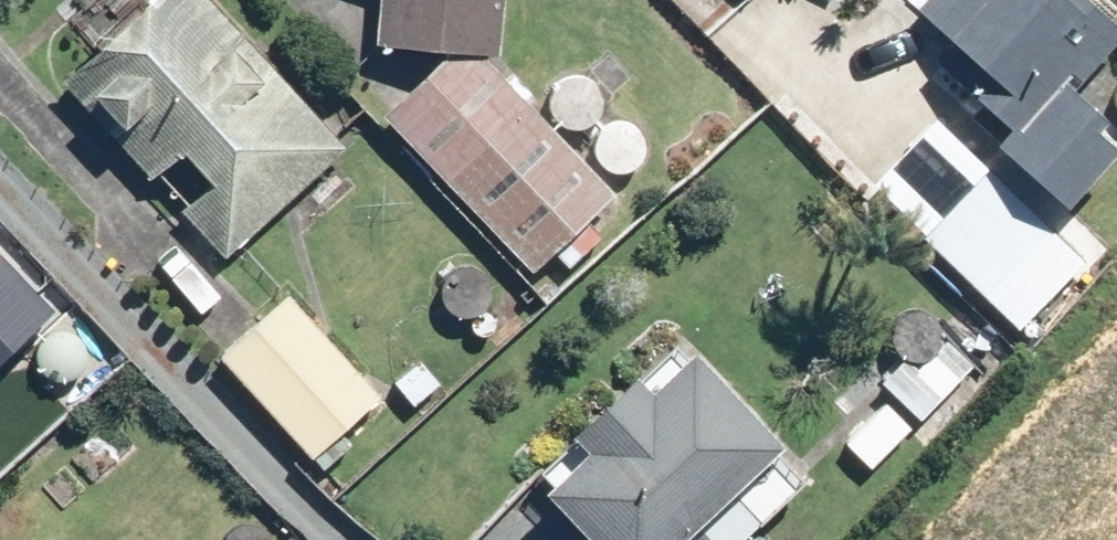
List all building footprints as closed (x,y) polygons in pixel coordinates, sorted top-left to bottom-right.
[(215,0),(159,0),(66,85),(152,179),(183,150),(215,185),(184,214),(228,261),(351,147),(215,0)] [(473,52),(504,55),(508,0),(382,0),(378,45),(460,52),(391,108),(531,271),(619,196),(473,52)] [(1074,213),(1116,165),(1116,127),(1078,92),(1116,50),(1116,7),(1109,0),(926,0),(919,8),(957,45),(941,63),(1016,132),(1002,146),(1074,213)] [(1089,264),(986,165),(920,234),(1023,333),(1089,264)] [(58,308),(0,248),(0,364),(58,308)] [(223,359),(315,460),(385,398),(293,297),(223,359)] [(952,395),(977,366),(940,334),(914,363),(952,395)] [(591,539),(696,539),(790,452),(702,357),(656,400),(641,383),(582,437),(599,454),(552,499),(591,539)] [(417,409),(444,385),(421,360),(396,382),(417,409)] [(880,387),(918,422),(944,393),(905,360),(880,387)]
